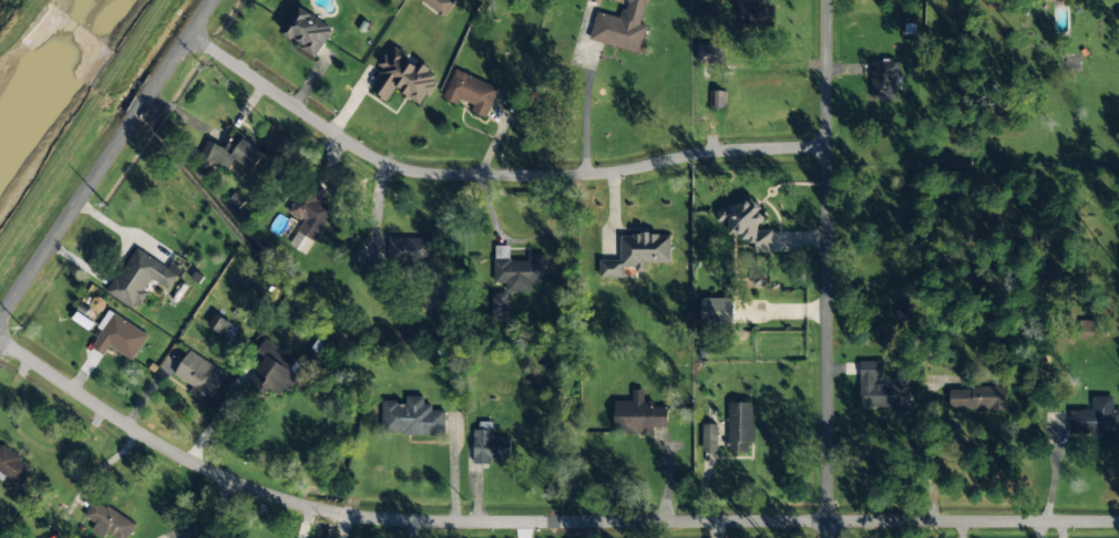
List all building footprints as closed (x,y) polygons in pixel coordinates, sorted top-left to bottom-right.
[(454,0),(420,0),(445,18),(456,2),(454,0)] [(639,53),(647,25),(643,24),(649,0),(626,0),(620,18),(597,11),(588,40),(639,53)] [(768,27),(768,0),(737,0),(737,27),(768,27)] [(315,58),(333,31),(300,8),(281,33),(315,58)] [(439,75),(417,63),(415,66),(404,60),(407,54),(394,47),(389,57),(384,55),(378,65),(383,68),(370,92),(388,101),(394,90),(422,105),(439,75)] [(871,61),(871,101),(897,101),(897,61),(871,61)] [(486,117),(499,86),(454,70),(442,100),(486,117)] [(711,108),(728,108),(727,91),(711,91),(711,108)] [(255,170),(266,151),(234,134),(226,149),(208,141),(199,156),(227,170),(234,159),(255,170)] [(306,256),(333,208),(318,198),(324,190),(306,180),(287,211),(302,221),(288,245),(306,256)] [(771,252),(771,230),(760,230),(760,206),(717,206),(717,223),(730,223),(730,236),(745,236),(745,242),(756,242),(756,252),(771,252)] [(670,263),(670,235),(620,235),(620,260),(600,260),(600,278),(623,278),(623,267),(636,267),(636,272),(645,272),(645,263),(670,263)] [(388,263),(431,263),(431,238),(388,238),(388,263)] [(527,255),(527,259),(509,259),(509,246),(493,246),(493,286),(544,287),(544,255),(527,255)] [(106,292),(133,310),(153,279),(168,289),(181,270),(172,263),(168,269),(135,247),(106,292)] [(506,321),(506,293),(492,293),(492,321),(506,321)] [(735,298),(701,298),(701,325),(735,325),(735,298)] [(224,337),(232,325),(215,314),(207,325),(224,337)] [(96,339),(132,360),(143,342),(109,320),(96,339)] [(1080,320),(1080,337),(1094,337),(1094,320),(1080,320)] [(267,396),(270,390),(283,399),(297,380),(288,373),(297,361),(265,340),(255,353),(264,360),(248,383),(267,396)] [(193,387),(188,394),(206,405),(226,375),(189,351),(174,374),(193,387)] [(908,379),(882,377),(882,362),(860,362),(859,408),(907,410),(908,379)] [(1007,411),(1007,386),(951,387),(951,411),(1007,411)] [(615,434),(654,435),(654,426),(668,426),(668,404),(644,404),(644,391),(633,390),(632,401),(616,401),(615,434)] [(381,434),(443,435),(444,408),(422,408),(422,397),(405,396),(405,402),(382,402),(381,434)] [(1069,435),(1118,435),(1118,415),(1112,415),(1112,396),(1091,397),(1091,411),(1069,411),(1069,435)] [(752,403),(728,403),(728,453),(752,453),(752,403)] [(509,438),(491,438),(492,422),(473,422),(473,463),(509,463),(509,438)] [(718,424),(703,424),(702,452),(717,452),(718,424)] [(32,466),(0,445),(0,470),(21,484),(32,466)] [(135,525),(95,498),(83,516),(95,524),(91,530),(102,537),(107,530),(117,537),(126,537),(135,525)]
